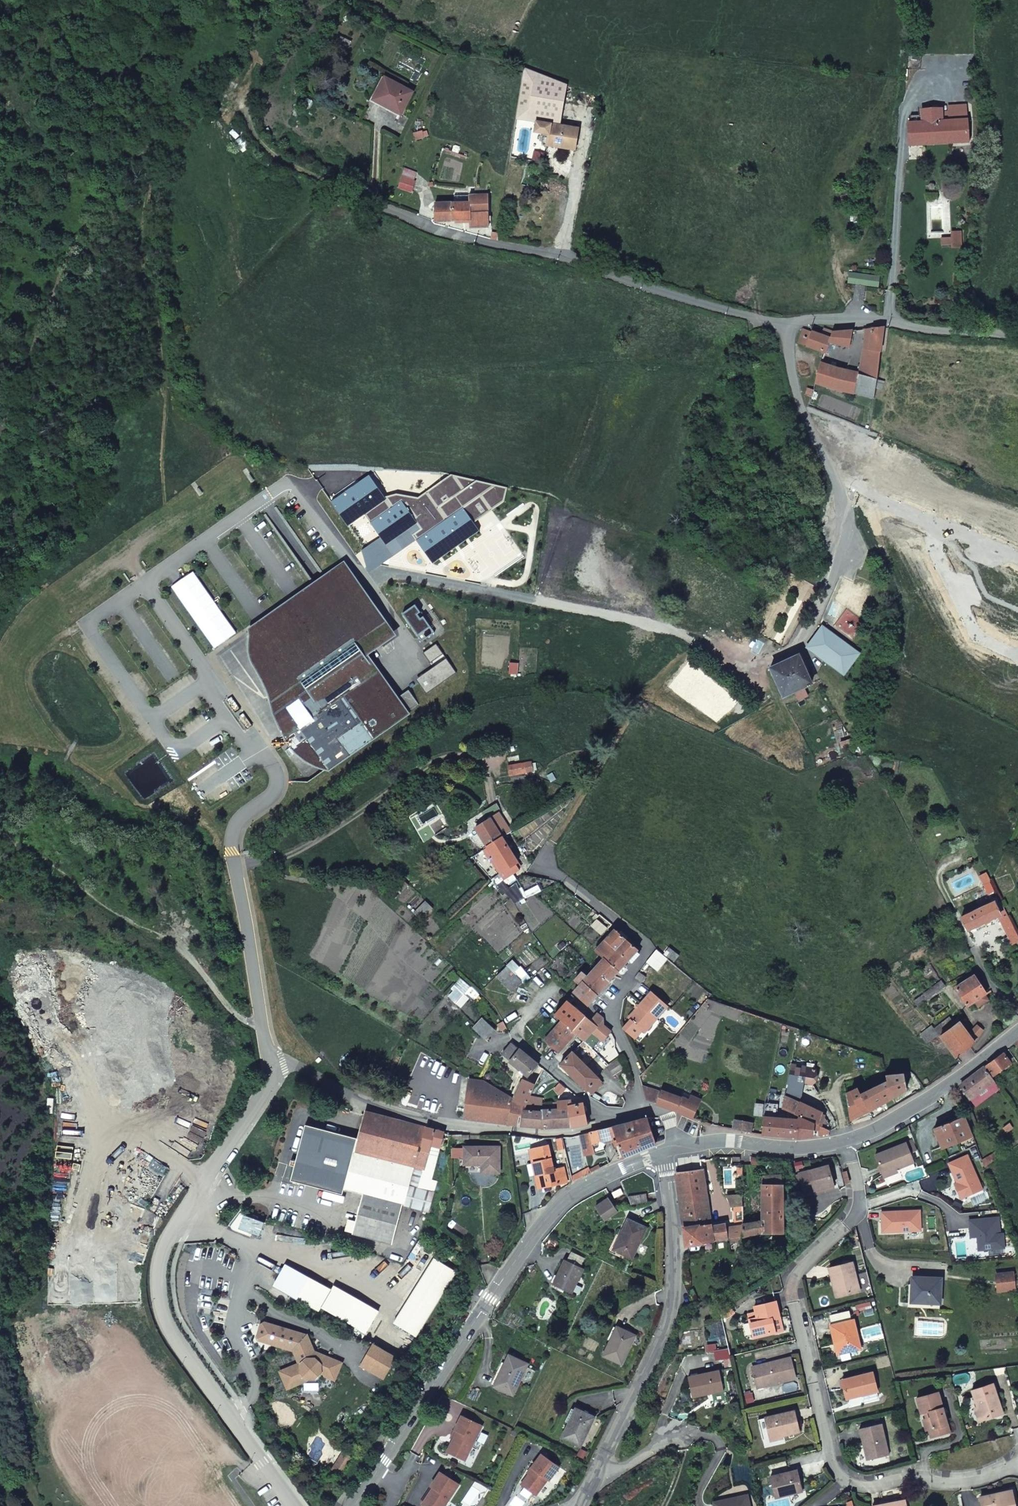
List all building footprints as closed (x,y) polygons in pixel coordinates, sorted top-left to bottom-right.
[(351,42),(345,39),(341,46),(347,49),(351,42)] [(567,85),(524,68),(516,118),(536,121),(535,133),(544,134),(542,144),(575,150),(579,129),(560,125),(567,85)] [(385,78),(374,100),(401,114),(412,92),(385,78)] [(942,122),(967,121),(966,106),(948,108),(949,116),(941,116),(942,122)] [(941,109),(922,110),(922,115),(910,116),(911,124),(908,124),(909,145),(925,144),(968,141),(967,121),(942,122),(941,116),(941,109)] [(414,134),(416,140),(425,137),(427,136),(427,135),(427,133),(426,132),(424,132),(414,134)] [(393,173),(389,186),(397,189),(398,187),(411,192),(415,181),(393,173)] [(434,204),(435,222),(470,221),(470,228),(489,227),(488,195),(477,195),(469,195),(469,203),(434,204)] [(863,301),(865,286),(855,285),(854,299),(863,301)] [(815,383),(874,398),(875,390),(876,384),(884,327),(866,329),(859,372),(820,363),(815,383)] [(821,335),(803,328),(797,342),(825,353),(830,342),(849,347),(853,331),(832,332),(824,329),(821,335)] [(380,538),(363,551),(372,573),(382,565),(415,541),(433,565),(479,531),(473,523),(504,501),(506,487),(450,474),(417,498),(394,494),(385,498),(366,474),(330,502),(349,526),(363,516),(380,538)] [(330,768),(421,705),(412,690),(398,699),(381,672),(377,676),(362,655),(395,632),(346,565),(321,582),(252,630),(265,653),(274,674),(266,676),(271,699),(277,698),(278,705),(280,711),(283,719),(287,724),(283,727),(300,751),(309,745),(321,756),(330,768)] [(403,613),(423,641),(436,632),(424,617),(422,618),(419,614),(423,612),(417,603),(403,613)] [(860,653),(829,630),(824,627),(808,648),(813,651),(845,674),(860,653)] [(812,683),(799,655),(771,668),(784,696),(812,683)] [(854,739),(841,743),(844,750),(856,746),(854,739)] [(487,846),(503,837),(487,811),(471,821),(487,846)] [(519,862),(503,837),(487,846),(490,850),(495,859),(491,861),(500,874),(503,878),(504,879),(519,870),(518,868),(516,864),(519,862)] [(503,882),(498,886),(507,896),(512,892),(503,882)] [(984,885),(988,894),(994,891),(990,883),(984,885)] [(967,931),(998,916),(1012,945),(1017,942),(1017,935),(1001,903),(996,905),(994,902),(960,918),(967,931)] [(612,924),(600,914),(596,919),(599,922),(608,928),(612,924)] [(599,922),(596,919),(590,925),(593,928),(599,922)] [(630,940),(620,931),(619,933),(615,929),(606,939),(628,960),(638,949),(629,941),(630,940)] [(628,960),(606,939),(596,951),(602,956),(618,971),(628,960)] [(674,962),(679,955),(670,948),(664,954),(674,962)] [(663,965),(668,959),(657,950),(652,956),(663,965)] [(602,960),(595,968),(609,981),(618,971),(602,956),(600,958),(602,960)] [(658,971),(663,965),(652,956),(647,962),(658,971)] [(507,966),(497,976),(512,991),(522,982),(507,966)] [(609,981),(595,968),(588,976),(583,972),(575,982),(579,986),(573,993),(588,1006),(609,981)] [(635,977),(636,979),(642,983),(647,977),(639,972),(635,977)] [(968,1006),(975,1002),(985,995),(986,994),(974,975),(956,988),(968,1006)] [(479,994),(461,978),(455,985),(458,987),(449,997),(456,1003),(464,993),(473,1001),(479,994)] [(918,1006),(946,986),(942,981),(914,1001),(918,1006)] [(655,1018),(667,1004),(650,991),(628,1017),(631,1019),(623,1028),(635,1038),(642,1029),(653,1016),(655,1018)] [(985,995),(975,1002),(978,1006),(989,1000),(985,995)] [(567,1001),(555,1014),(562,1020),(577,1032),(584,1040),(593,1030),(604,1041),(611,1031),(603,1026),(603,1018),(597,1013),(590,1021),(567,1001)] [(740,1009),(750,1013),(752,1007),(742,1003),(740,1009)] [(653,1016),(642,1029),(645,1031),(655,1018),(653,1016)] [(950,1018),(934,1030),(939,1035),(939,1034),(956,1056),(975,1043),(984,1031),(978,1025),(969,1034),(957,1019),(953,1022),(950,1018)] [(473,1028),(485,1039),(494,1030),(482,1019),(473,1028)] [(577,1032),(562,1020),(545,1039),(559,1052),(577,1032)] [(934,1030),(932,1027),(921,1034),(928,1043),(939,1035),(934,1030)] [(512,1043),(503,1055),(528,1075),(537,1064),(512,1043)] [(573,1051),(560,1064),(587,1090),(599,1078),(573,1051)] [(1004,1053),(986,1066),(993,1076),(1011,1063),(1004,1053)] [(612,1074),(623,1068),(618,1060),(608,1067),(612,1074)] [(345,1068),(351,1072),(356,1065),(349,1061),(345,1068)] [(815,1069),(792,1064),(786,1094),(799,1101),(803,1082),(812,1083),(815,1069)] [(985,1067),(960,1085),(970,1098),(994,1080),(985,1067)] [(885,1075),(885,1084),(861,1095),(858,1089),(852,1093),(854,1098),(862,1115),(869,1111),(907,1089),(904,1073),(899,1074),(885,1075)] [(604,1083),(599,1078),(587,1090),(592,1095),(604,1083)] [(465,1118),(483,1080),(468,1079),(464,1118),(465,1118)] [(522,1079),(514,1098),(513,1099),(526,1105),(528,1099),(535,1084),(522,1079)] [(514,1098),(483,1080),(465,1118),(488,1121),(489,1119),(518,1125),(519,1117),(522,1117),(524,1109),(526,1105),(513,1099),(514,1098)] [(1001,1089),(994,1080),(970,1098),(976,1107),(1001,1089)] [(662,1091),(642,1085),(647,1099),(657,1103),(662,1091)] [(565,1096),(570,1091),(564,1087),(559,1092),(565,1096)] [(657,1103),(693,1117),(699,1104),(662,1090),(662,1091),(657,1103)] [(862,1115),(854,1098),(852,1093),(847,1095),(847,1101),(848,1102),(850,1120),(862,1115)] [(783,1109),(797,1115),(820,1125),(823,1111),(799,1101),(786,1094),(783,1109)] [(538,1099),(528,1099),(526,1105),(524,1109),(536,1110),(538,1099)] [(588,1124),(584,1103),(572,1105),(571,1101),(559,1102),(559,1103),(553,1103),(553,1109),(559,1109),(559,1108),(569,1108),(571,1127),(588,1124)] [(779,1103),(768,1101),(765,1115),(764,1115),(762,1134),(797,1138),(800,1138),(813,1136),(814,1130),(818,1130),(817,1135),(829,1134),(831,1130),(820,1125),(797,1115),(796,1119),(776,1117),(779,1103)] [(542,1110),(536,1110),(524,1109),(522,1117),(521,1125),(541,1128),(571,1127),(569,1108),(559,1108),(559,1109),(553,1109),(543,1110),(542,1110)] [(445,1132),(367,1111),(360,1138),(347,1190),(364,1195),(357,1221),(354,1233),(394,1244),(405,1205),(406,1206),(406,1207),(430,1213),(436,1192),(433,1192),(436,1181),(431,1180),(441,1144),(442,1145),(445,1132)] [(972,1113),(965,1115),(971,1130),(978,1127),(972,1113)] [(971,1130),(965,1115),(935,1128),(943,1148),(973,1136),(971,1130)] [(648,1117),(591,1133),(593,1144),(595,1150),(605,1148),(608,1143),(618,1140),(624,1157),(657,1143),(648,1117)] [(733,1128),(751,1132),(753,1123),(735,1120),(733,1128)] [(840,1130),(841,1130),(845,1127),(842,1121),(836,1124),(840,1130)] [(1013,1129),(1010,1124),(1003,1128),(1007,1133),(1013,1129)] [(319,1187),(337,1132),(308,1125),(293,1180),(319,1187)] [(347,1190),(360,1138),(337,1132),(319,1187),(344,1194),(345,1189),(347,1190)] [(593,1144),(591,1133),(584,1135),(582,1136),(586,1153),(595,1150),(593,1144)] [(911,1153),(918,1150),(914,1140),(875,1156),(884,1175),(897,1170),(915,1162),(911,1153)] [(556,1169),(550,1146),(533,1150),(536,1164),(537,1164),(540,1177),(543,1176),(546,1188),(570,1182),(566,1167),(556,1169)] [(481,1165),(482,1172),(499,1172),(499,1147),(465,1147),(465,1165),(481,1165)] [(1001,1149),(983,1159),(986,1167),(1005,1154),(1001,1149)] [(676,1175),(704,1171),(703,1160),(702,1154),(674,1158),(676,1175)] [(581,1171),(584,1176),(592,1172),(590,1167),(581,1171)] [(801,1175),(807,1197),(818,1194),(818,1191),(836,1187),(830,1167),(801,1175)] [(898,1173),(897,1170),(884,1175),(885,1179),(898,1173)] [(683,1229),(711,1224),(704,1171),(676,1175),(683,1229)] [(632,1181),(629,1174),(621,1178),(628,1195),(634,1194),(630,1181),(632,1181)] [(761,1220),(743,1224),(743,1237),(762,1233),(784,1232),(782,1174),(762,1174),(762,1203),(761,1220)] [(801,1175),(797,1176),(803,1198),(807,1197),(801,1175)] [(735,1222),(712,1226),(714,1242),(731,1239),(742,1237),(743,1237),(743,1224),(743,1205),(743,1191),(735,1192),(735,1195),(728,1195),(733,1207),(735,1208),(735,1222)] [(628,1197),(632,1205),(636,1204),(648,1202),(646,1193),(628,1197)] [(611,1216),(618,1212),(614,1206),(609,1199),(602,1203),(611,1216)] [(596,1208),(605,1221),(611,1216),(602,1203),(596,1208)] [(762,1203),(743,1205),(743,1224),(761,1220),(762,1203)] [(347,1231),(354,1233),(357,1221),(350,1219),(347,1231)] [(628,1219),(624,1229),(614,1250),(633,1258),(647,1228),(628,1219)] [(712,1226),(711,1224),(683,1229),(686,1247),(714,1242),(712,1226)] [(738,1250),(742,1250),(742,1237),(731,1239),(731,1243),(737,1243),(738,1250)] [(434,1258),(393,1323),(415,1337),(456,1273),(434,1258)] [(565,1259),(553,1285),(561,1288),(559,1292),(564,1294),(566,1290),(573,1294),(584,1268),(565,1259)] [(836,1284),(840,1298),(860,1294),(853,1265),(830,1270),(833,1284),(836,1284)] [(1015,1288),(1013,1272),(995,1274),(997,1290),(1015,1288)] [(940,1304),(941,1279),(913,1278),(912,1302),(940,1304)] [(755,1340),(775,1335),(772,1321),(775,1320),(780,1319),(777,1304),(755,1308),(757,1315),(758,1320),(750,1322),(755,1340)] [(731,1309),(723,1315),(727,1321),(735,1315),(731,1309)] [(918,1318),(916,1335),(945,1336),(945,1321),(918,1318)] [(840,1345),(842,1356),(862,1351),(855,1321),(832,1327),(836,1345),(840,1345)] [(335,1380),(342,1363),(315,1351),(308,1335),(266,1322),(262,1324),(258,1335),(261,1340),(294,1350),(300,1363),(281,1371),(288,1389),(307,1380),(308,1379),(316,1378),(321,1373),(325,1374),(326,1376),(335,1380)] [(636,1335),(617,1327),(604,1356),(623,1364),(636,1335)] [(390,1361),(373,1350),(365,1363),(382,1374),(390,1361)] [(529,1364),(509,1355),(494,1387),(514,1396),(529,1364)] [(796,1380),(791,1359),(760,1366),(765,1387),(796,1380)] [(765,1387),(760,1366),(752,1368),(757,1389),(765,1387)] [(719,1370),(688,1377),(693,1397),(724,1391),(719,1370)] [(879,1392),(875,1373),(843,1380),(848,1399),(879,1392)] [(978,1407),(983,1421),(1003,1415),(993,1385),(973,1391),(978,1407)] [(936,1429),(939,1436),(951,1433),(939,1393),(919,1399),(923,1415),(932,1413),(933,1417),(926,1420),(929,1431),(931,1430),(936,1429)] [(979,1422),(983,1421),(978,1407),(974,1409),(979,1422)] [(595,1417),(576,1409),(562,1438),(581,1446),(595,1417)] [(765,1419),(770,1440),(799,1433),(794,1413),(765,1419)] [(483,1425),(463,1414),(456,1428),(458,1430),(454,1438),(450,1446),(467,1455),(483,1425)] [(762,1441),(770,1440),(765,1419),(758,1421),(762,1441)] [(868,1445),(872,1460),(890,1456),(883,1426),(862,1430),(865,1446),(868,1445)] [(467,1455),(450,1446),(448,1450),(465,1459),(467,1455)] [(351,1459),(343,1453),(331,1472),(339,1477),(351,1459)] [(529,1474),(521,1484),(535,1495),(547,1479),(549,1480),(559,1467),(542,1454),(531,1467),(533,1468),(529,1474)] [(441,1470),(431,1484),(433,1486),(422,1502),(428,1505),(443,1505),(459,1482),(441,1470)] [(803,1491),(799,1470),(771,1476),(776,1497),(803,1491)] [(1013,1492),(981,1499),(983,1505),(1016,1505),(1013,1492)] [(715,1504),(715,1505),(750,1505),(748,1495),(734,1498),(734,1499),(715,1504)]
